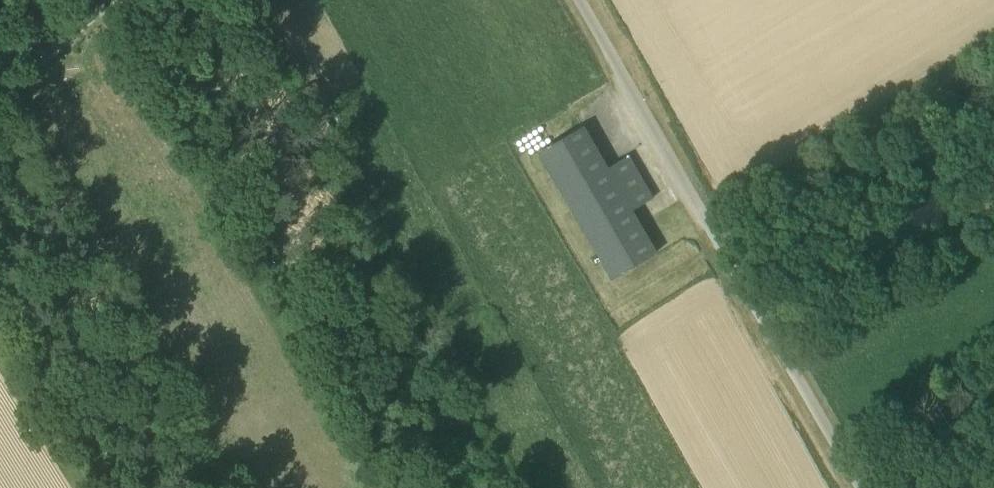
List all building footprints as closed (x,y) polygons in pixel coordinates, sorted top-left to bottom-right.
[(656,254),(655,252),(631,211),(652,199),(628,156),(607,169),(583,127),(540,152),(613,278),(656,254)]
